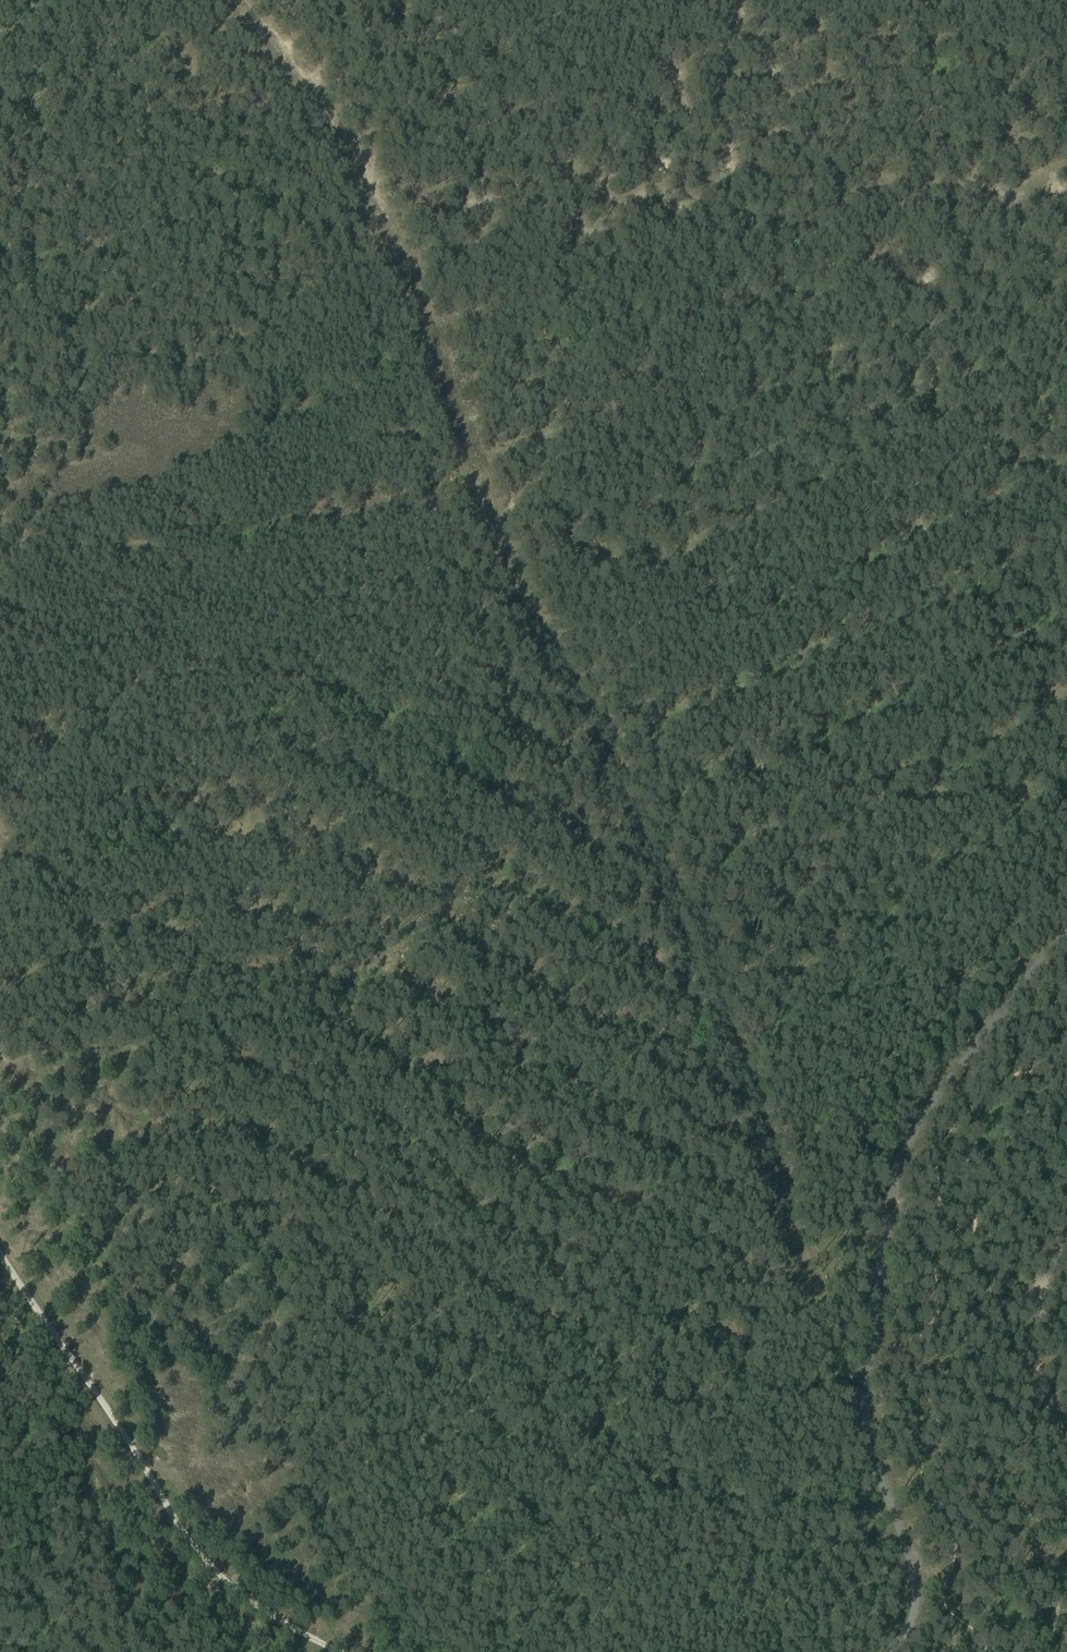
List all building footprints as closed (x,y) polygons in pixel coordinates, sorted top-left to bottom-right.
[(666,168),(673,163),(666,152),(659,157),(666,168)]
